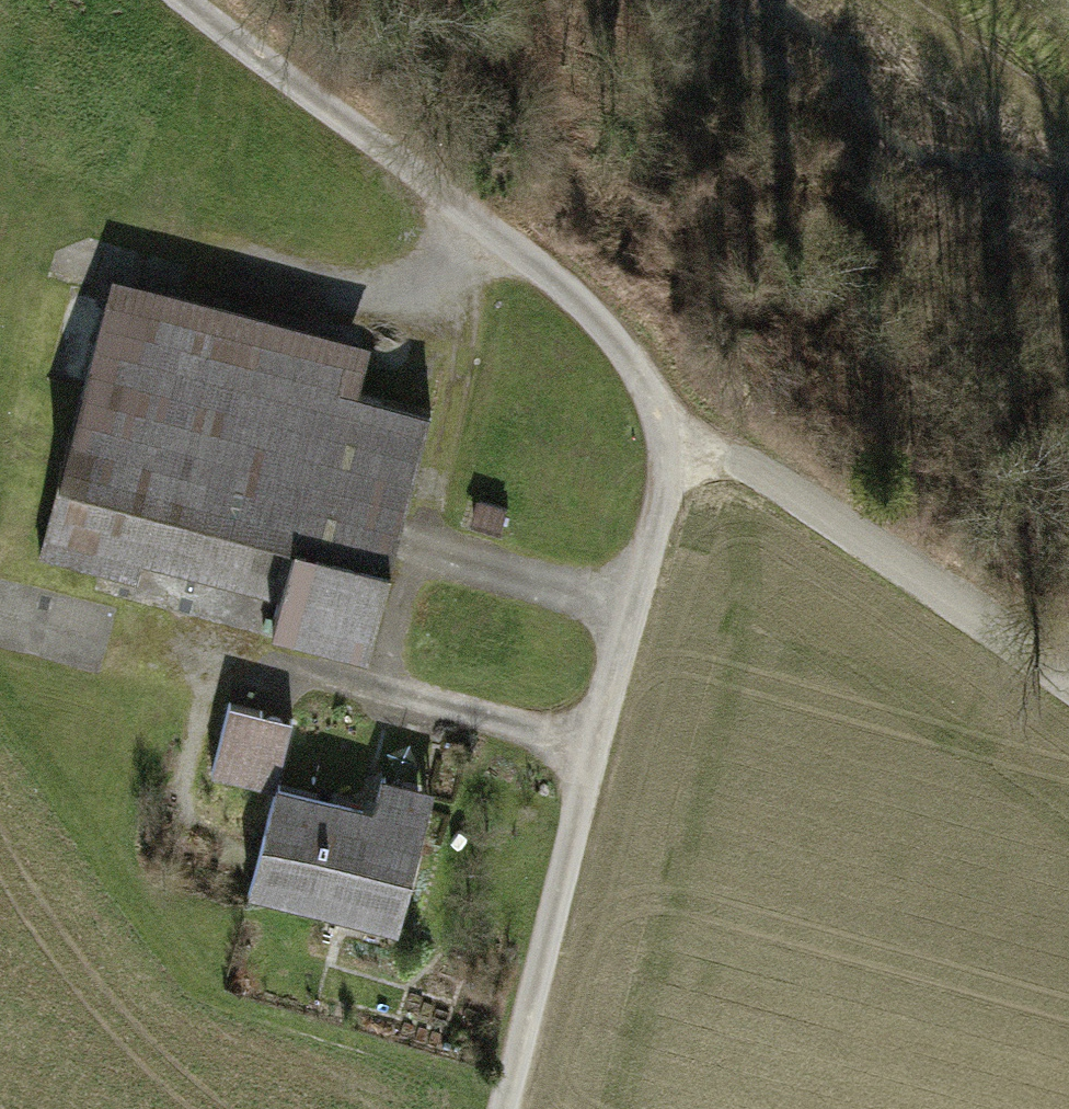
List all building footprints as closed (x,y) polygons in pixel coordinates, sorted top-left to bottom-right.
[(114,279),(41,558),(142,584),(147,563),(287,600),(278,633),(373,658),(437,416),(363,397),(376,348),(114,279)] [(506,505),(475,497),(468,521),(500,530),(506,505)] [(298,721),(236,704),(216,776),(278,793),(249,899),(404,941),(443,798),(386,783),(379,810),(281,783),(298,721)]
